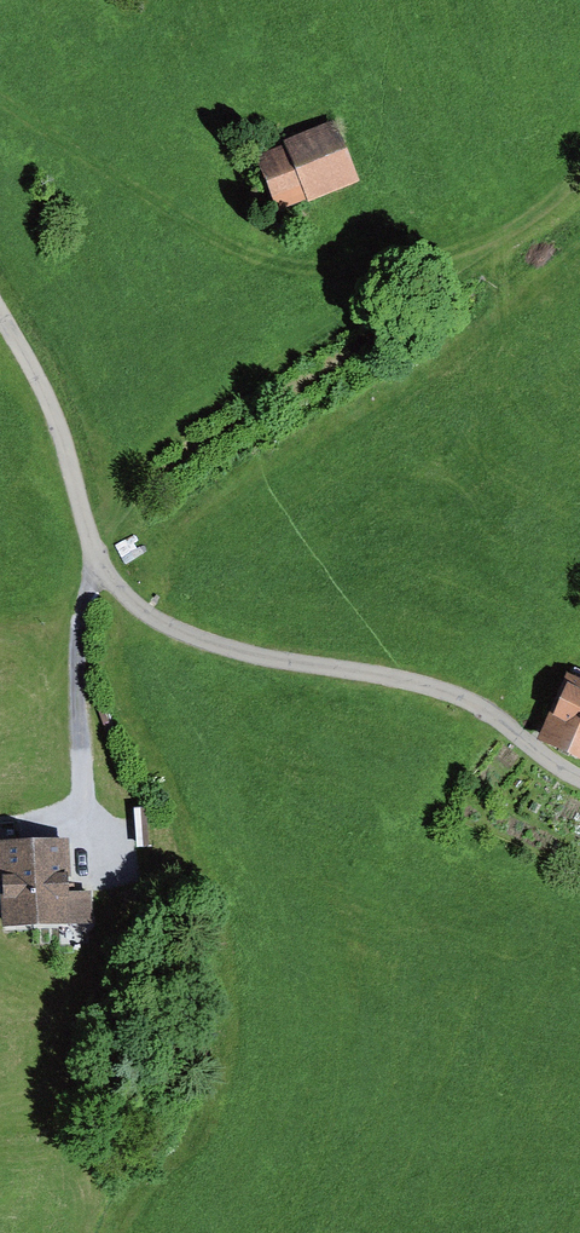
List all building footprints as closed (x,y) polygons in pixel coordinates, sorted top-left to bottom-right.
[(281,141),(254,152),(277,210),(306,199),(308,203),(363,181),(337,115),(280,137),(281,141)] [(537,737),(579,758),(579,678),(569,672),(537,737)] [(151,807),(134,808),(136,846),(153,846),(151,807)] [(0,840),(0,903),(1,927),(91,923),(90,891),(71,892),(69,837),(0,840)]
